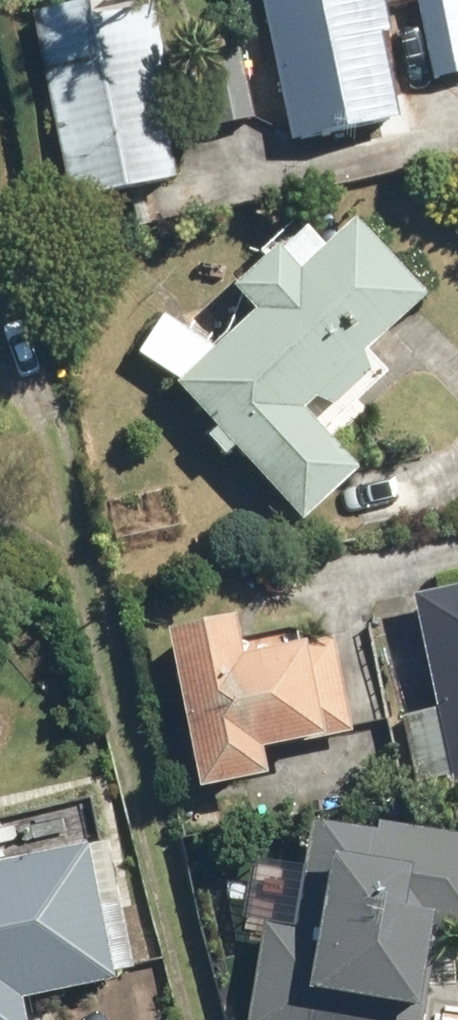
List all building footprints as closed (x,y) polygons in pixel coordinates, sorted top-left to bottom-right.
[(286,144),(395,123),(371,0),(259,0),(286,144)] [(424,80),(457,72),(457,0),(406,0),(424,80)] [(29,12),(65,201),(173,180),(141,8),(87,18),(84,2),(29,12)] [(176,385),(302,523),(357,473),(300,411),(425,297),(355,221),(299,272),(278,250),(233,290),(254,313),(176,385)] [(409,594),(433,707),(394,715),(408,783),(446,774),(448,783),(457,781),(457,584),(409,594)] [(167,631),(197,790),(268,777),(262,748),(348,732),(330,638),(244,654),(238,618),(167,631)] [(241,1019),(419,1019),(433,932),(457,936),(457,835),(373,821),(371,831),(307,820),(290,924),(258,919),(241,1019)] [(22,994),(134,972),(107,839),(0,860),(0,1019),(27,1019),(22,994)]
